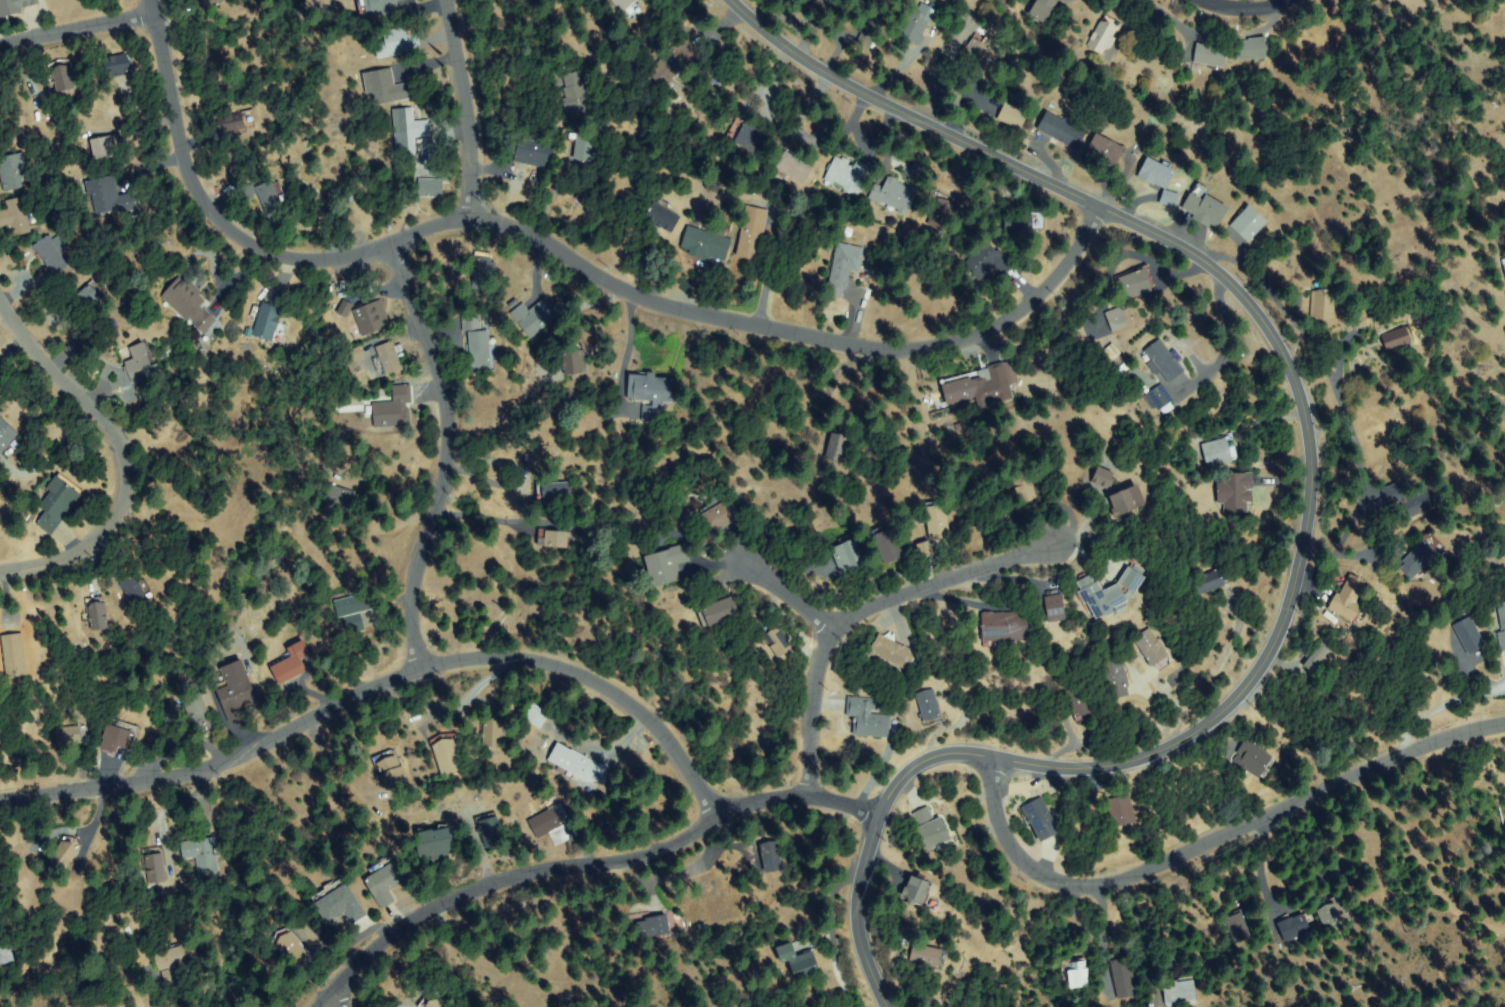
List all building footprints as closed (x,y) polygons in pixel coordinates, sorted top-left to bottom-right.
[(2,17),(0,11),(0,0),(37,0),(38,4),(2,17)] [(206,12),(198,0),(224,0),(206,12)] [(368,16),(365,0),(400,0),(396,1),(398,9),(368,16)] [(605,3),(609,0),(637,0),(616,17),(605,3)] [(781,8),(788,0),(790,0),(797,6),(789,15),(781,8)] [(800,7),(805,0),(826,0),(831,4),(818,21),(800,7)] [(1031,15),(1039,0),(1057,0),(1045,23),(1031,15)] [(936,12),(917,43),(902,34),(920,3),(936,12)] [(870,11),(886,18),(872,49),(856,42),(870,11)] [(1119,26),(1101,52),(1090,44),(1107,18),(1119,26)] [(407,35),(419,34),(422,51),(379,57),(377,43),(385,42),(384,32),(406,29),(407,35)] [(665,87),(650,69),(686,39),(701,57),(665,87)] [(973,39),(988,50),(992,45),(998,50),(992,58),(986,53),(979,63),(991,71),(982,83),(970,75),(973,72),(958,61),(973,39)] [(1237,41),(1265,39),(1267,58),(1238,61),(1237,41)] [(1223,67),(1195,64),(1198,45),(1226,48),(1223,67)] [(128,54),(132,71),(109,77),(105,60),(128,54)] [(75,89),(59,94),(51,69),(68,64),(75,89)] [(392,70),(395,88),(414,85),(416,97),(378,104),(376,92),(368,94),(365,74),(392,70)] [(568,118),(564,75),(585,73),(589,116),(568,118)] [(1021,129),(999,119),(1006,104),(1028,113),(1021,129)] [(429,122),(430,135),(415,136),(416,155),(399,156),(396,111),(412,110),(413,123),(429,122)] [(223,136),(218,120),(241,112),(247,128),(223,136)] [(1040,130),(1048,115),(1085,134),(1077,149),(1040,130)] [(765,134),(756,151),(729,137),(738,119),(765,134)] [(605,125),(606,134),(599,134),(598,126),(605,125)] [(1088,153),(1098,135),(1123,150),(1114,167),(1088,153)] [(575,160),(574,137),(596,136),(597,159),(575,160)] [(92,142),(116,138),(119,155),(95,159),(92,142)] [(516,162),(517,152),(505,151),(507,138),(553,144),(550,166),(516,162)] [(786,152),(812,167),(804,182),(777,167),(786,152)] [(5,191),(0,171),(0,158),(21,153),(28,181),(21,182),(22,188),(5,191)] [(1139,177),(1146,159),(1174,170),(1167,188),(1139,177)] [(855,164),(871,170),(862,193),(826,179),(834,160),(854,167),(855,164)] [(113,177),(117,198),(132,195),(135,207),(95,215),(89,182),(113,177)] [(889,180),(916,192),(907,213),(870,197),(876,184),(885,189),(889,180)] [(272,223),(257,187),(272,181),(287,217),(272,223)] [(442,196),(420,196),(420,181),(442,181),(442,196)] [(247,202),(237,192),(247,183),(256,193),(247,202)] [(1217,229),(1183,211),(1193,191),(1227,210),(1217,229)] [(1174,208),(1161,202),(1166,192),(1178,198),(1174,208)] [(948,228),(930,227),(931,198),(950,199),(948,228)] [(12,223),(0,227),(0,214),(9,211),(7,202),(22,199),(30,232),(15,236),(12,223)] [(647,218),(655,203),(681,217),(672,232),(647,218)] [(1231,225),(1248,206),(1266,223),(1249,242),(1231,225)] [(747,207),(767,212),(757,260),(737,255),(747,207)] [(1021,213),(1033,214),(1032,233),(1000,231),(1000,223),(1006,223),(1006,217),(1021,217),(1021,213)] [(726,261),(684,249),(690,227),(732,239),(726,261)] [(35,246),(48,238),(66,266),(54,275),(35,246)] [(984,241),(1014,265),(1004,277),(992,266),(982,280),(964,266),(984,241)] [(859,271),(848,269),(843,298),(829,296),(838,244),(863,248),(859,271)] [(486,276),(485,293),(475,293),(476,256),(494,257),(493,277),(486,276)] [(1126,302),(1117,278),(1146,267),(1155,291),(1126,302)] [(197,304),(215,321),(204,334),(163,296),(181,277),(203,297),(197,304)] [(94,285),(101,299),(75,315),(67,300),(94,285)] [(1315,291),(1336,294),(1332,320),(1312,317),(1315,291)] [(528,312),(548,299),(553,307),(562,301),(568,310),(530,336),(513,312),(524,305),(528,312)] [(381,300),(390,326),(364,336),(355,309),(381,300)] [(344,301),(352,305),(347,316),(339,312),(344,301)] [(281,309),(273,340),(254,335),(262,304),(281,309)] [(1108,313),(1121,309),(1127,326),(1114,331),(1108,313)] [(479,312),(480,330),(464,330),(464,312),(479,312)] [(1409,327),(1413,342),(1388,350),(1384,335),(1409,327)] [(76,360),(69,346),(95,332),(97,337),(91,340),(96,350),(76,360)] [(472,371),(469,335),(488,333),(491,370),(472,371)] [(1144,354),(1159,342),(1183,372),(1168,384),(1144,354)] [(377,348),(393,343),(402,370),(386,375),(377,348)] [(136,360),(131,349),(145,344),(157,374),(134,384),(126,364),(136,360)] [(349,362),(346,351),(360,348),(363,359),(349,362)] [(565,373),(565,366),(561,366),(561,348),(585,348),(585,373),(565,373)] [(989,367),(1010,363),(1016,398),(980,404),(978,396),(947,402),(943,380),(975,375),(976,381),(991,378),(989,367)] [(644,420),(645,408),(654,408),(655,400),(631,398),(632,376),(680,380),(678,402),(662,400),(661,421),(644,420)] [(1160,386),(1173,403),(1162,412),(1149,395),(1160,386)] [(375,404),(396,403),(395,387),(408,387),(409,425),(376,425),(375,404)] [(2,454),(0,452),(0,423),(16,436),(2,454)] [(850,437),(841,462),(826,456),(836,432),(850,437)] [(1233,438),(1237,461),(1208,467),(1204,444),(1233,438)] [(1098,468),(1113,474),(1107,488),(1093,482),(1098,468)] [(1036,499),(1022,505),(1010,474),(1024,469),(1036,499)] [(1221,511),(1223,474),(1250,475),(1248,513),(1221,511)] [(58,477),(80,490),(55,533),(39,524),(48,508),(42,504),(58,477)] [(569,501),(539,500),(540,484),(570,485),(569,501)] [(1384,490),(1396,484),(1404,499),(1433,484),(1442,503),(1412,518),(1403,500),(1391,505),(1384,490)] [(323,504),(328,487),(354,495),(349,512),(323,504)] [(1116,516),(1109,499),(1136,487),(1143,505),(1116,516)] [(740,517),(711,534),(698,510),(727,494),(740,517)] [(672,502),(686,495),(691,504),(677,511),(672,502)] [(927,506),(947,504),(949,538),(930,540),(927,506)] [(871,534),(889,525),(904,556),(886,564),(871,534)] [(569,533),(568,547),(540,546),(541,531),(569,533)] [(1430,533),(1445,553),(1411,577),(1401,562),(1417,551),(1413,545),(1430,533)] [(844,576),(832,547),(859,536),(863,545),(856,547),(865,567),(844,576)] [(933,553),(923,557),(918,546),(928,541),(933,553)] [(691,560),(675,565),(680,579),(656,587),(646,558),(687,545),(691,560)] [(1133,564),(1144,572),(1141,577),(1144,579),(1134,592),(1129,589),(1124,596),(1126,600),(1124,601),(1126,607),(1117,612),(1114,606),(1112,607),(1113,610),(1097,618),(1088,599),(1084,601),(1080,591),(1083,589),(1080,582),(1091,576),(1094,584),(1098,582),(1103,592),(1119,585),(1121,582),(1119,582),(1129,568),(1130,569),(1133,564)] [(1194,581),(1226,568),(1231,582),(1199,595),(1194,581)] [(147,598),(133,605),(121,581),(135,574),(147,598)] [(1363,588),(1354,601),(1361,606),(1350,621),(1330,607),(1350,578),(1363,588)] [(360,611),(364,630),(346,633),(342,615),(338,616),(335,601),(372,594),(375,609),(360,611)] [(1051,622),(1046,597),(1062,594),(1066,619),(1051,622)] [(704,627),(698,606),(733,596),(738,618),(704,627)] [(101,601),(108,625),(94,630),(87,605),(101,601)] [(983,641),(983,614),(1027,614),(1027,641),(983,641)] [(1469,654),(1454,625),(1469,618),(1484,647),(1469,654)] [(766,636),(779,628),(792,649),(779,657),(766,636)] [(22,659),(0,664),(0,632),(10,630),(16,659),(22,658),(22,659)] [(1172,660),(1159,670),(1135,640),(1149,630),(1172,660)] [(879,636),(915,653),(908,668),(872,652),(879,636)] [(1304,662),(1321,641),(1332,649),(1315,670),(1304,662)] [(309,655),(300,662),(305,669),(285,684),(272,667),(301,644),(309,655)] [(1102,660),(1119,656),(1129,694),(1113,699),(1102,660)] [(246,715),(230,721),(218,687),(227,683),(222,670),(241,663),(256,705),(244,709),(246,715)] [(1066,692),(1082,686),(1094,716),(1078,722),(1066,692)] [(926,722),(918,694),(933,690),(941,718),(926,722)] [(881,699),(881,709),(871,708),(871,715),(891,716),(889,736),(855,734),(856,716),(848,715),(849,697),(881,699)] [(208,730),(191,733),(186,702),(202,699),(208,730)] [(169,704),(183,707),(179,720),(166,717),(169,704)] [(548,713),(541,728),(524,720),(531,705),(548,713)] [(484,747),(484,720),(502,721),(502,747),(484,747)] [(105,748),(108,724),(135,726),(133,751),(105,748)] [(80,727),(81,741),(61,742),(60,728),(80,727)] [(434,746),(455,740),(462,768),(441,774),(434,746)] [(1246,743),(1274,757),(1263,779),(1235,765),(1246,743)] [(557,746),(608,770),(601,785),(550,761),(557,746)] [(388,791),(375,761),(394,753),(407,782),(388,791)] [(1109,799),(1129,794),(1135,821),(1116,826),(1109,799)] [(1043,841),(1023,809),(1040,798),(1060,830),(1043,841)] [(547,810),(561,806),(568,828),(537,838),(533,823),(550,818),(547,810)] [(928,808),(934,821),(940,819),(950,841),(929,851),(918,829),(922,827),(915,814),(928,808)] [(504,844),(486,849),(478,819),(497,814),(504,844)] [(418,847),(427,845),(424,834),(447,830),(452,856),(421,862),(418,847)] [(778,837),(783,869),(765,871),(761,840),(778,837)] [(184,857),(183,841),(215,840),(216,875),(200,875),(199,857),(184,857)] [(50,858),(64,841),(79,853),(64,870),(50,858)] [(162,853),(166,880),(150,883),(146,855),(162,853)] [(406,877),(387,894),(393,901),(387,907),(364,880),(390,858),(406,877)] [(930,894),(925,905),(922,904),(915,901),(913,905),(907,902),(909,898),(903,895),(912,876),(931,886),(928,892),(930,894)] [(314,897),(344,880),(364,917),(353,923),(347,912),(328,923),(314,897)] [(1320,910),(1335,904),(1342,925),(1327,931),(1320,910)] [(1245,910),(1252,938),(1234,943),(1228,915),(1245,910)] [(1279,924),(1304,914),(1310,931),(1285,941),(1279,924)] [(637,923),(665,916),(670,933),(641,941),(637,923)] [(13,961),(0,965),(0,930),(2,929),(13,961)] [(284,929),(309,955),(297,966),(272,940),(284,929)] [(800,957),(784,963),(779,948),(795,943),(800,957)] [(167,985),(166,968),(156,969),(155,950),(178,949),(178,945),(186,945),(187,964),(178,964),(179,984),(167,985)] [(913,965),(915,947),(944,950),(942,969),(913,965)] [(811,953),(817,972),(799,979),(792,960),(811,953)] [(1137,994),(1118,997),(1110,956),(1126,953),(1128,963),(1131,962),(1137,994)] [(1072,988),(1067,963),(1084,960),(1089,985),(1072,988)] [(1182,1004),(1173,1006),(1170,1006),(1163,985),(1191,978),(1198,1006),(1194,1006),(1183,1006),(1182,1004)] [(433,994),(443,1006),(423,1006),(420,1003),(433,994)]
